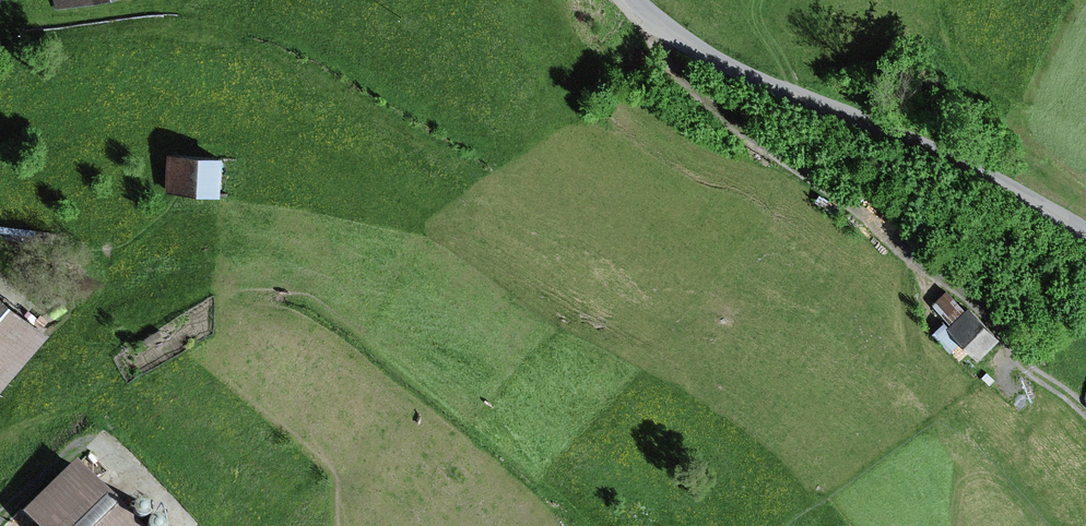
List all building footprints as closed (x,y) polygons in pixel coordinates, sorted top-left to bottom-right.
[(56,9),(96,0),(54,0),(56,9)] [(228,154),(171,151),(168,192),(225,196),(228,154)] [(54,330),(0,283),(0,391),(54,330)] [(953,323),(950,325),(983,358),(1005,336),(974,305),(970,308),(949,288),(934,303),(953,323)] [(23,510),(38,525),(142,525),(77,458),(23,510)] [(145,519),(148,518),(150,515),(151,513),(152,509),(152,506),(150,503),(147,501),(144,500),(141,500),(138,501),(135,503),(133,505),(132,509),(132,512),(134,515),(136,517),(139,519),(142,519),(145,519)] [(167,523),(166,519),(164,517),(162,515),(159,514),(155,514),(152,515),(150,517),(148,520),(147,523),(147,525),(167,525),(167,523)]
